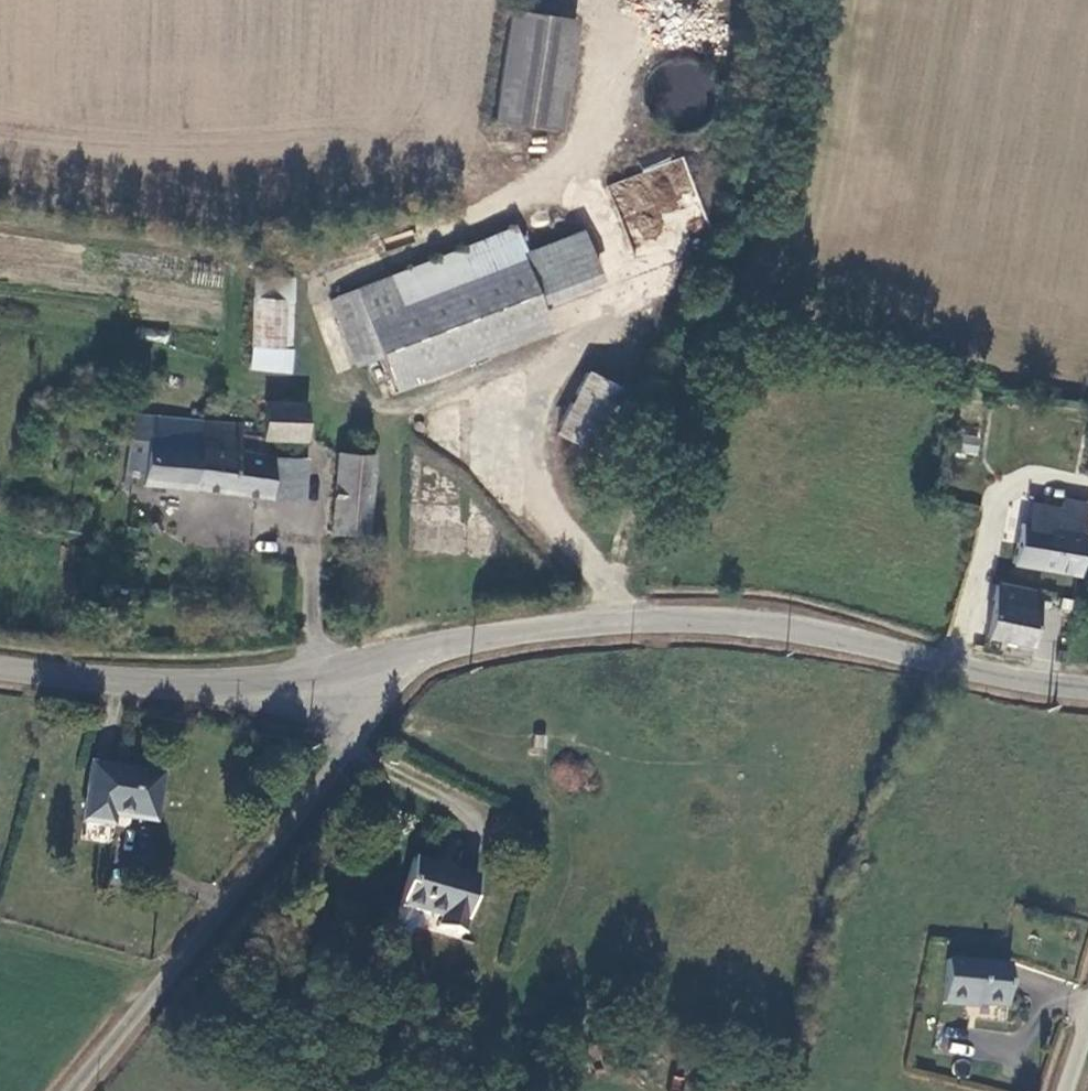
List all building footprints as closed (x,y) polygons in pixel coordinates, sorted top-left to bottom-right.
[(565,126),(580,15),(510,4),(495,117),(565,126)] [(524,257),(540,293),(638,255),(621,214),(522,253),(524,257)] [(392,270),(405,302),(524,257),(522,253),(510,225),(392,270)] [(540,293),(524,257),(405,302),(369,316),(383,353),(393,378),(549,317),(540,293)] [(405,302),(392,270),(334,293),(361,362),(383,353),(369,316),(405,302)] [(256,273),(250,364),(285,366),(288,274),(256,273)] [(612,457),(642,398),(592,372),(586,383),(565,374),(550,409),(568,419),(562,431),(612,457)] [(308,434),(309,398),(268,397),(265,434),(244,432),(245,419),(142,408),(135,481),(301,497),(305,458),(273,454),(275,436),(308,434)] [(344,448),(340,535),(377,535),(379,450),(344,448)] [(1020,515),(1025,516),(1087,534),(1087,527),(1087,507),(1025,493),(1020,515)] [(1016,555),(1080,570),(1087,534),(1025,516),(1016,555)] [(1040,588),(999,578),(987,624),(1027,636),(1040,588)] [(158,823),(167,769),(91,758),(82,819),(117,824),(117,814),(158,823)] [(392,913),(458,932),(474,871),(409,853),(392,913)] [(1005,960),(945,956),(942,998),(1002,1003),(1005,960)]
